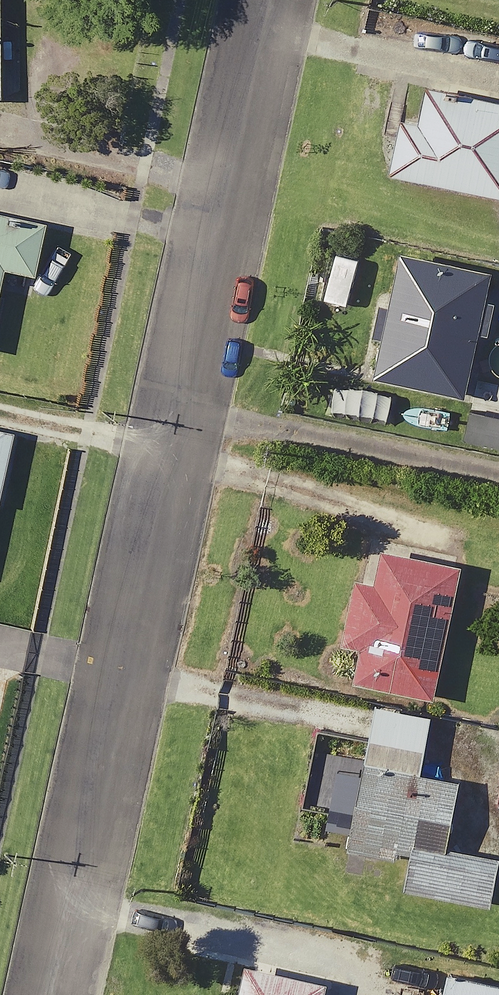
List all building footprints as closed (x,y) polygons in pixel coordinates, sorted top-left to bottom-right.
[(418,80),(411,119),(392,116),(381,173),(498,196),(498,96),(418,80)] [(0,217),(0,269),(20,273),(31,223),(0,217)] [(491,274),(390,254),(366,376),(457,395),(470,330),(479,332),(491,274)] [(473,423),(472,446),(498,448),(498,424),(473,423)] [(452,568),(376,552),(369,585),(347,580),(334,641),(353,645),(345,679),(424,696),(452,568)] [(346,820),(341,847),(388,856),(389,848),(402,850),(395,887),(482,904),(491,857),(437,847),(450,780),(413,773),(423,715),(368,705),(357,760),(313,752),(302,812),(346,820)] [(489,802),(498,805),(498,757),(489,802)] [(237,969),(231,994),(315,994),(317,987),(237,969)] [(441,972),(435,994),(498,994),(498,986),(441,972)]
